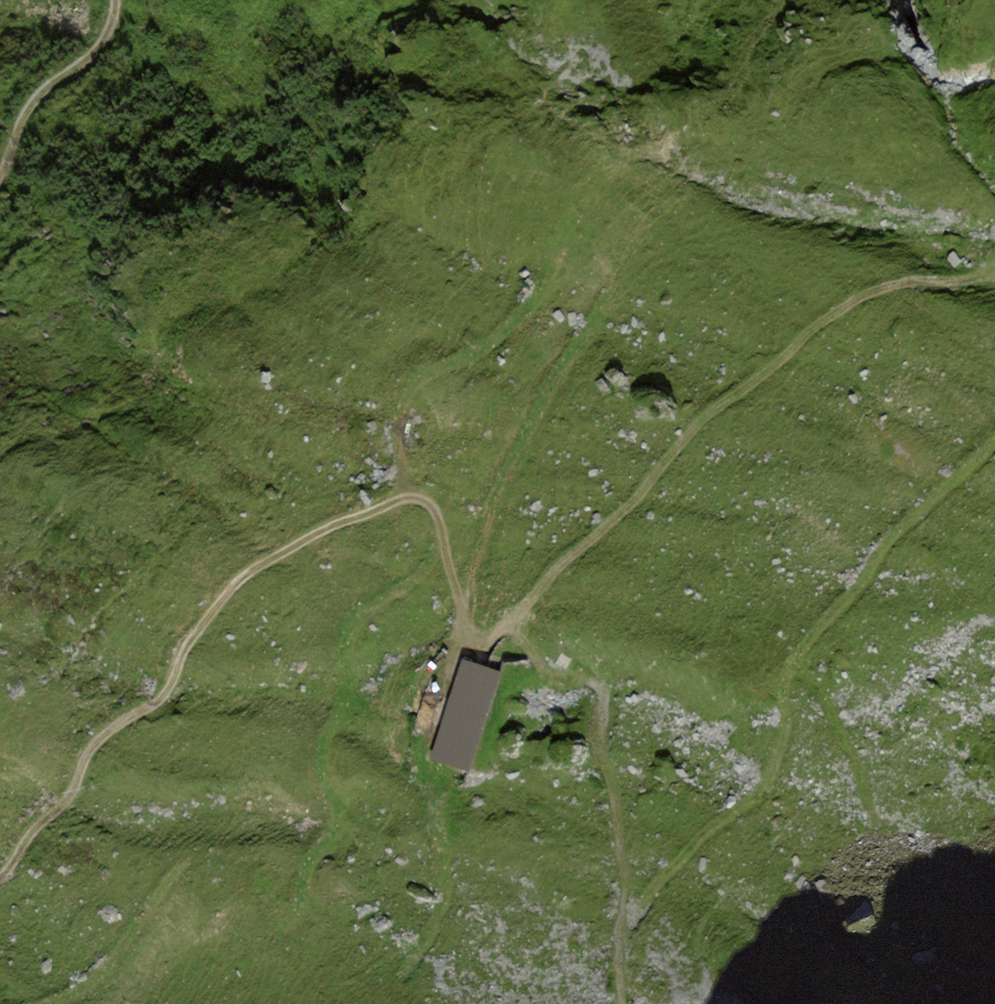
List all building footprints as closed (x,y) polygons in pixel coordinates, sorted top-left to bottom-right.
[(463,660),(430,758),(468,770),(501,672),(463,660)]
